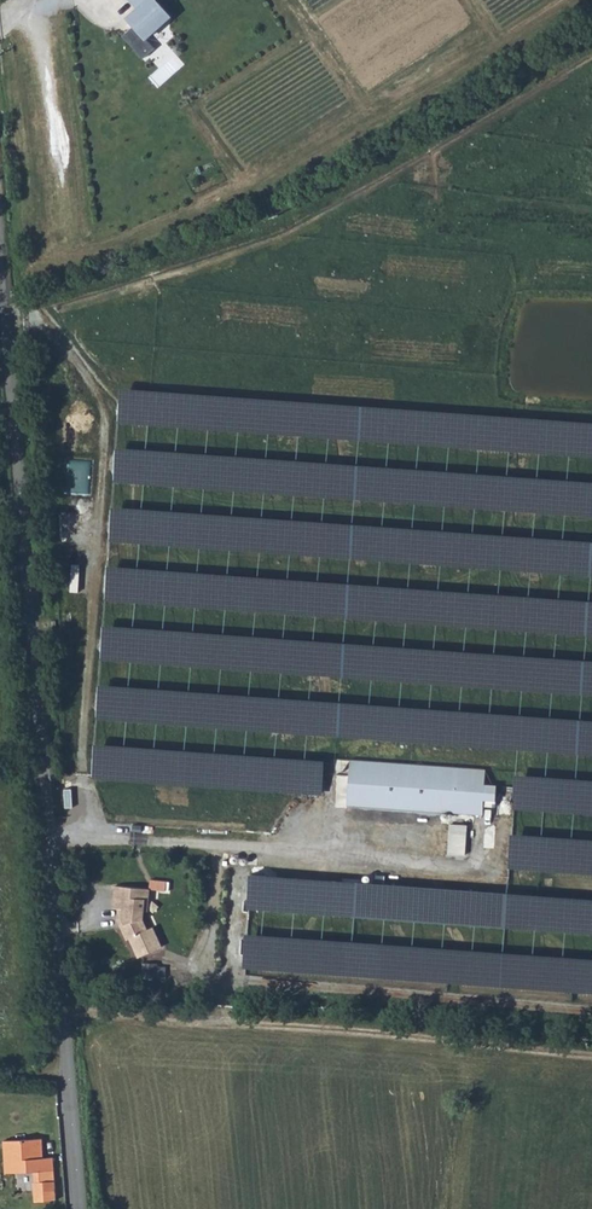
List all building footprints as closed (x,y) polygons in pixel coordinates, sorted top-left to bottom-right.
[(136,11),(125,21),(132,28),(121,38),(141,61),(153,50),(144,40),(169,19),(152,0),(126,0),(136,11)] [(486,770),(350,760),(347,805),(482,815),(483,800),(485,785),(486,770)] [(497,786),(485,785),(483,800),(496,801),(497,786)] [(499,813),(512,814),(514,794),(501,793),(499,813)] [(469,823),(451,822),(449,853),(467,854),(469,823)] [(513,859),(516,829),(488,827),(486,857),(513,859)] [(548,831),(521,829),(519,859),(546,861),(548,831)] [(140,889),(115,886),(113,908),(118,909),(122,909),(121,918),(124,925),(121,926),(126,940),(129,939),(138,958),(162,947),(153,928),(147,930),(143,921),(144,911),(145,900),(139,899),(140,889)] [(150,890),(140,889),(139,899),(145,900),(144,911),(148,912),(150,890)] [(152,963),(139,962),(139,976),(152,977),(152,963)] [(42,1139),(3,1142),(5,1174),(36,1172),(36,1181),(34,1182),(34,1201),(56,1200),(53,1158),(44,1158),(42,1139)]
